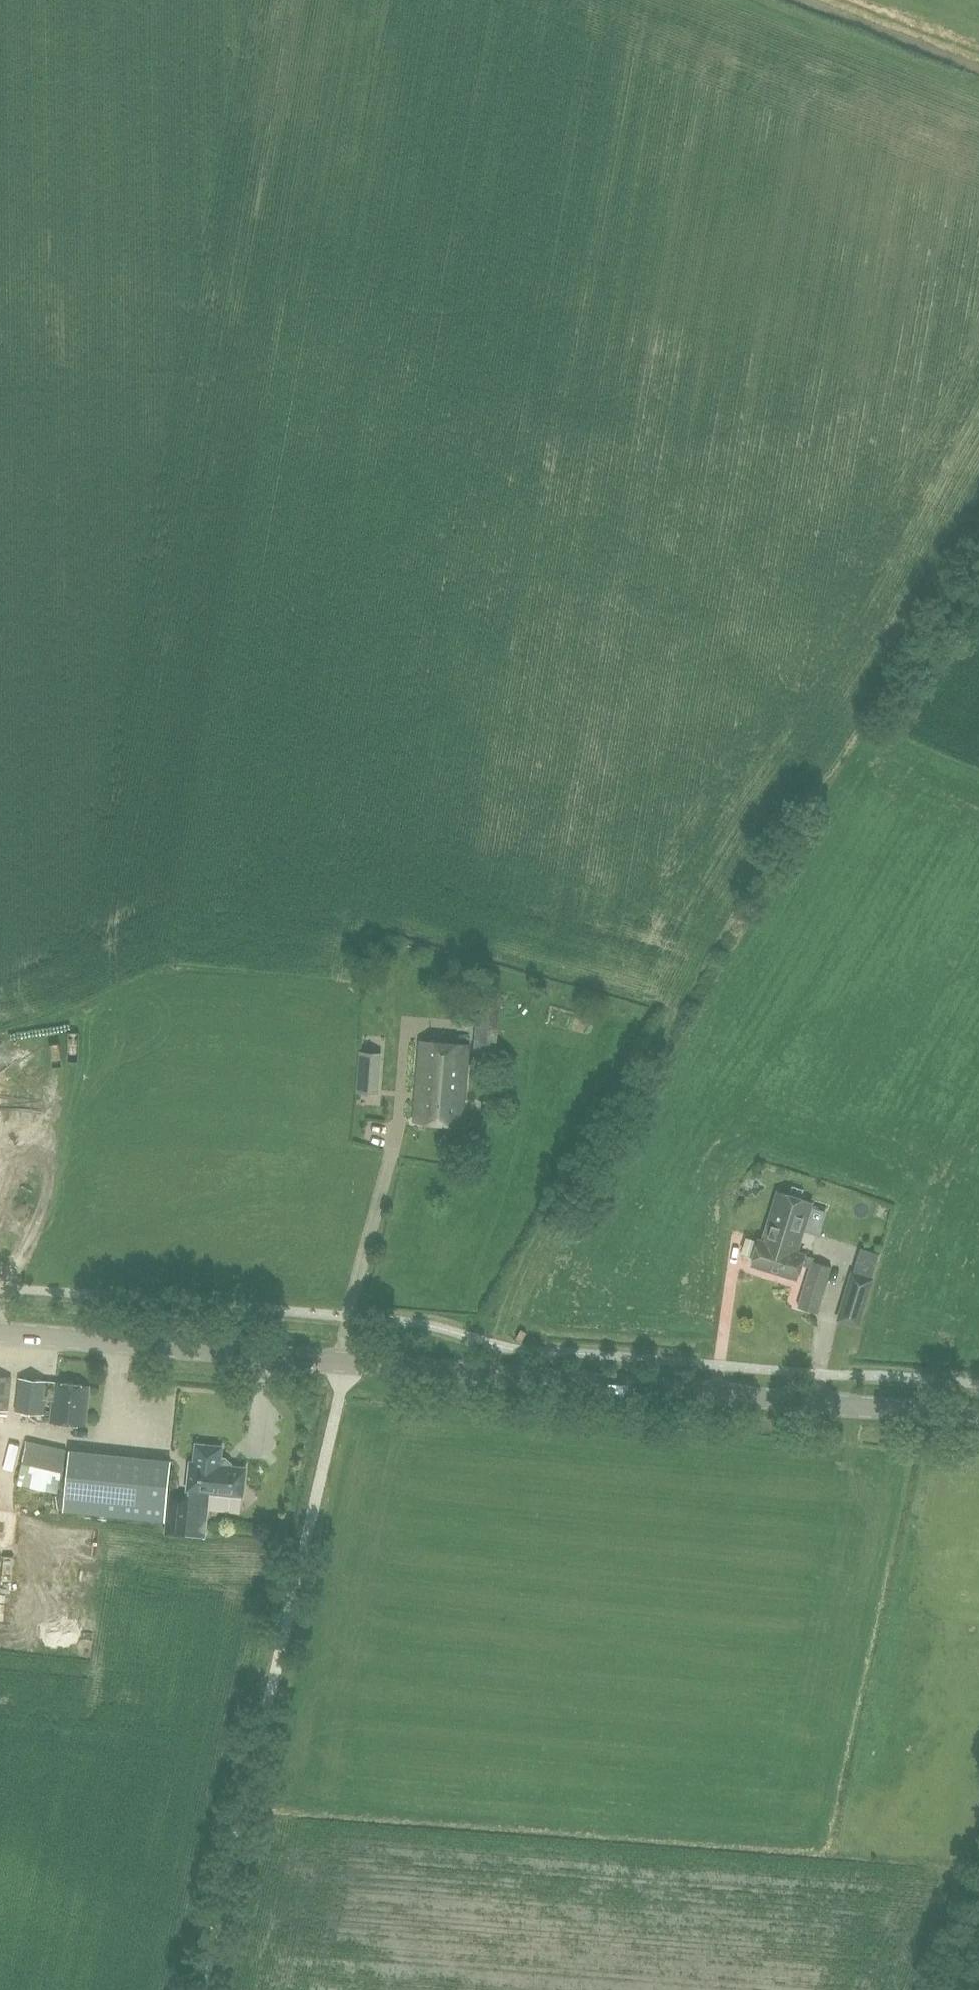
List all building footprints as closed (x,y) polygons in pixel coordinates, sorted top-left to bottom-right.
[(500,1041),(501,1020),(502,992),(478,990),(473,1051),(499,1053),(500,1041)] [(420,1041),(415,1121),(463,1124),(468,1044),(420,1041)] [(779,1191),(764,1243),(797,1252),(812,1200),(779,1191)] [(824,1227),(798,1306),(819,1312),(842,1233),(824,1227)] [(801,1253),(797,1252),(764,1243),(760,1242),(754,1265),(795,1277),(801,1253)] [(859,1326),(874,1277),(852,1271),(837,1320),(859,1326)] [(522,1328),(517,1337),(522,1341),(528,1331),(522,1328)] [(0,1377),(0,1411),(9,1411),(13,1379),(0,1377)] [(45,1399),(53,1399),(51,1421),(85,1424),(88,1383),(18,1378),(16,1412),(44,1414),(45,1399)] [(67,1449),(30,1441),(27,1440),(18,1476),(17,1485),(56,1495),(67,1449)] [(195,1463),(191,1462),(188,1489),(232,1493),(233,1489),(238,1484),(243,1485),(245,1468),(230,1466),(230,1463),(225,1458),(220,1457),(222,1446),(205,1444),(197,1451),(195,1463)] [(63,1510),(165,1520),(171,1460),(69,1450),(63,1510)] [(185,1535),(189,1495),(169,1493),(165,1533),(185,1535)] [(6,1592),(18,1592),(18,1553),(6,1553),(6,1592)]
